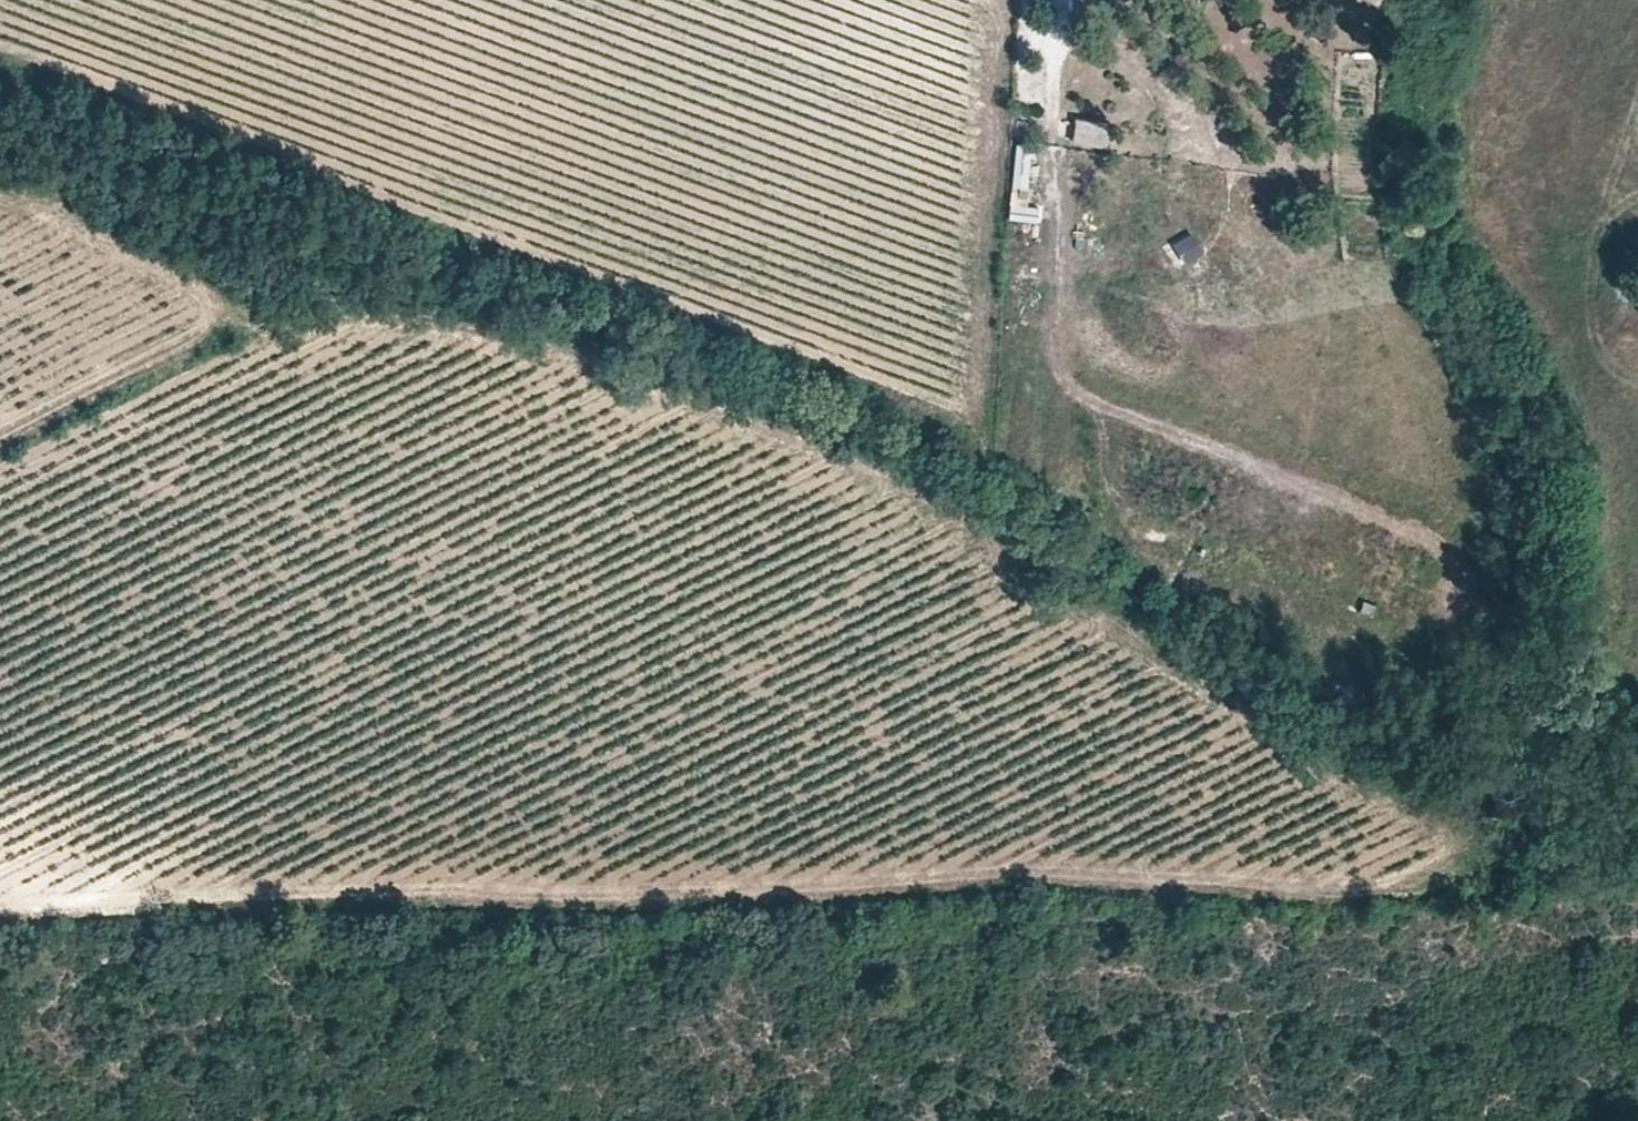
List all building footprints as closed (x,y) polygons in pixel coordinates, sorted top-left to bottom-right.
[(1075,114),(1070,137),(1085,139),(1090,116),(1075,114)] [(1009,185),(1028,188),(1035,142),(1016,140),(1009,185)] [(1183,211),(1189,177),(1174,174),(1168,209),(1183,211)] [(1009,200),(1007,216),(1039,221),(1041,204),(1009,200)] [(1187,236),(1168,249),(1181,269),(1200,256),(1187,236)]
